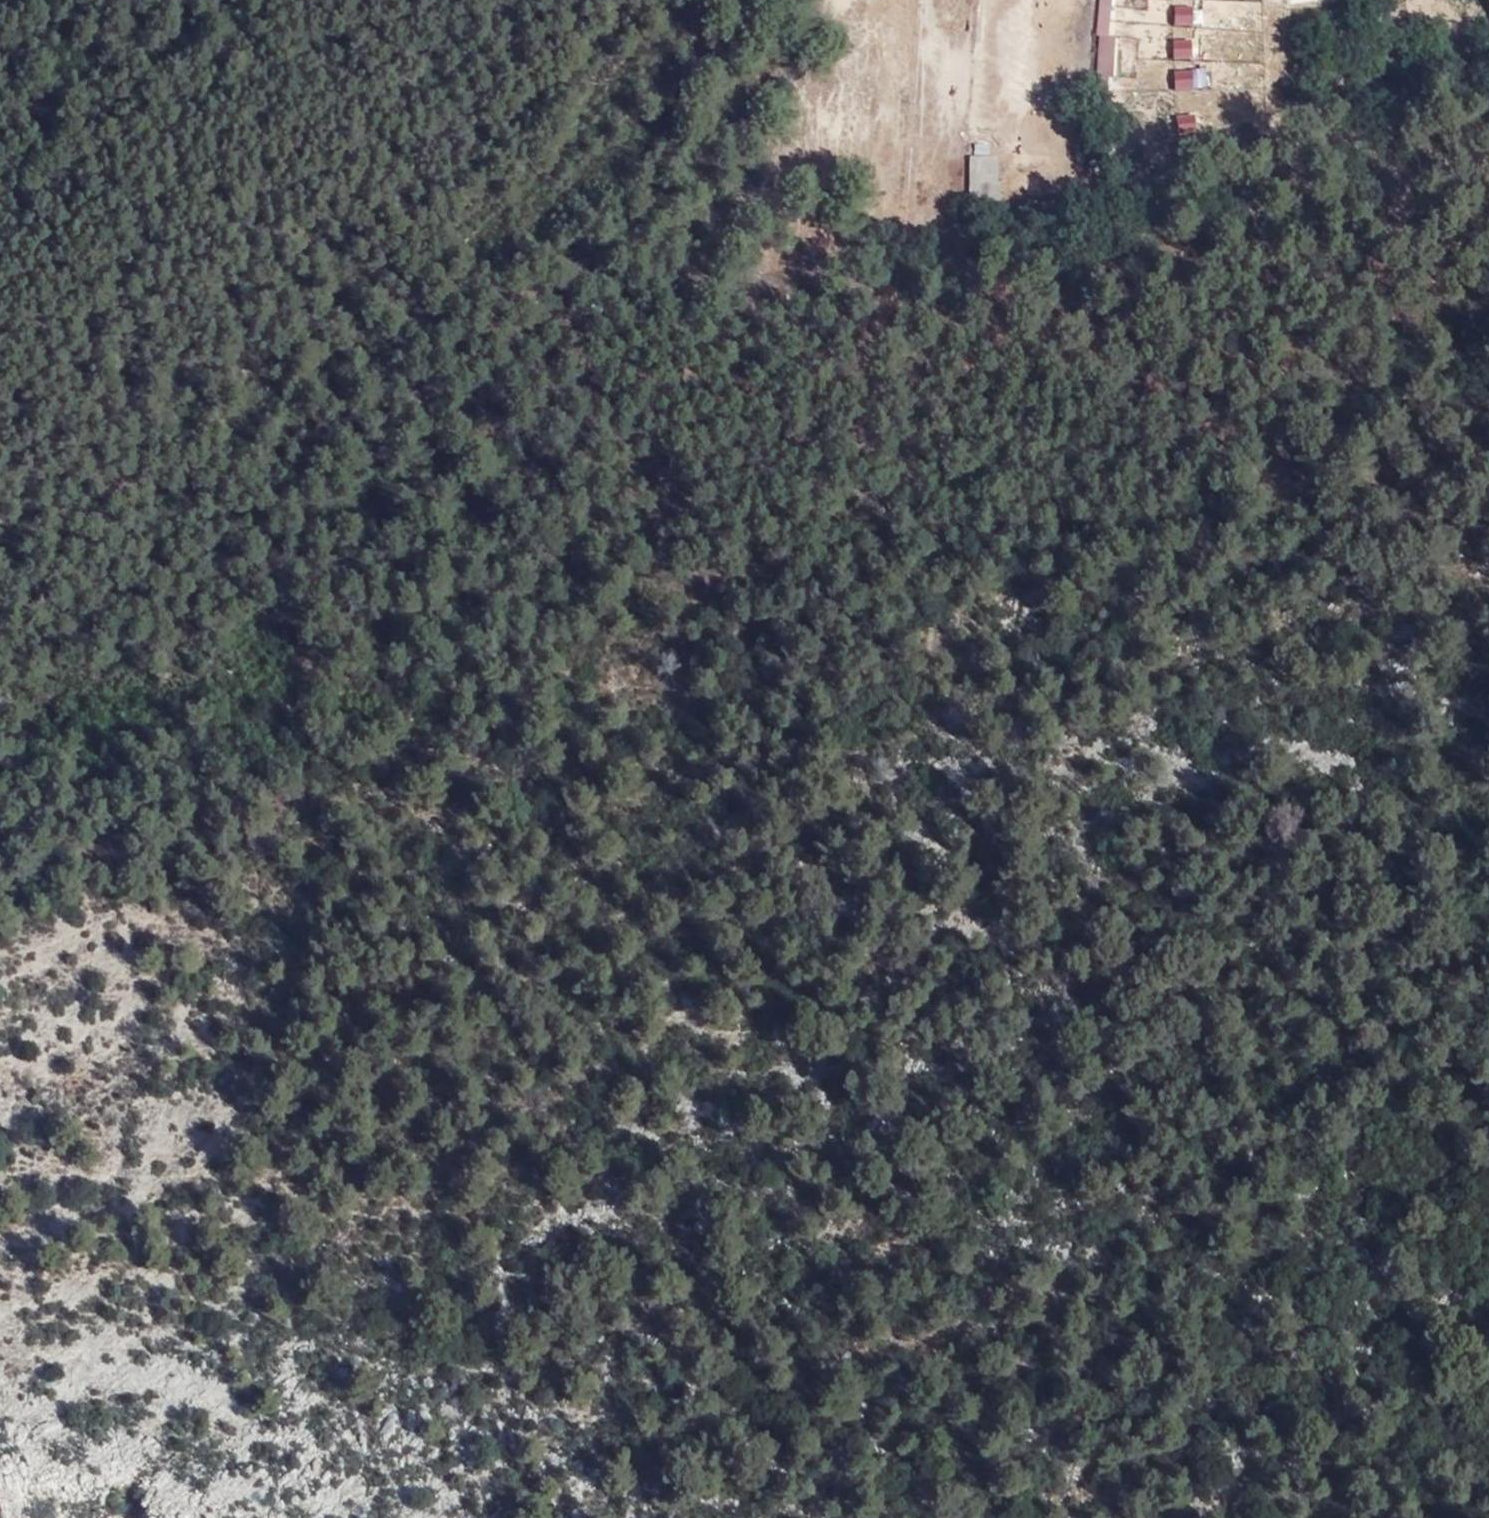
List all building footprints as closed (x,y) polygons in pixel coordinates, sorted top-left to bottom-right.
[(1110,0),(1096,0),(1094,36),(1108,36),(1110,0)]
